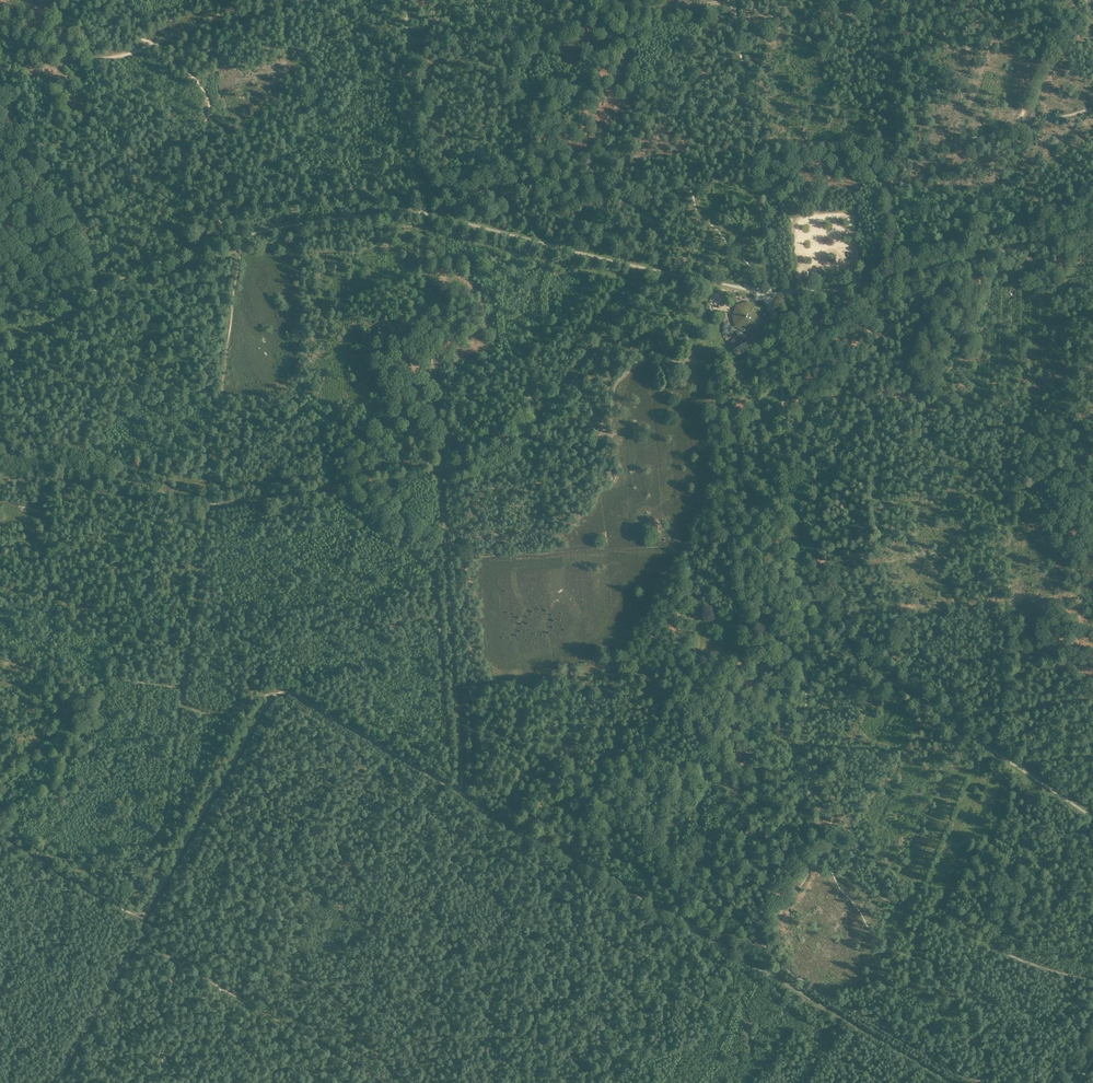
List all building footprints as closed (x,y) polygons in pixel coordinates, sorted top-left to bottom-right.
[(751,337),(759,336),(765,332),(760,309),(753,307),(751,305),(751,304),(751,305),(747,303),(737,307),(733,316),(736,326),(744,331),(745,329),(747,330),(747,331),(751,337)]
